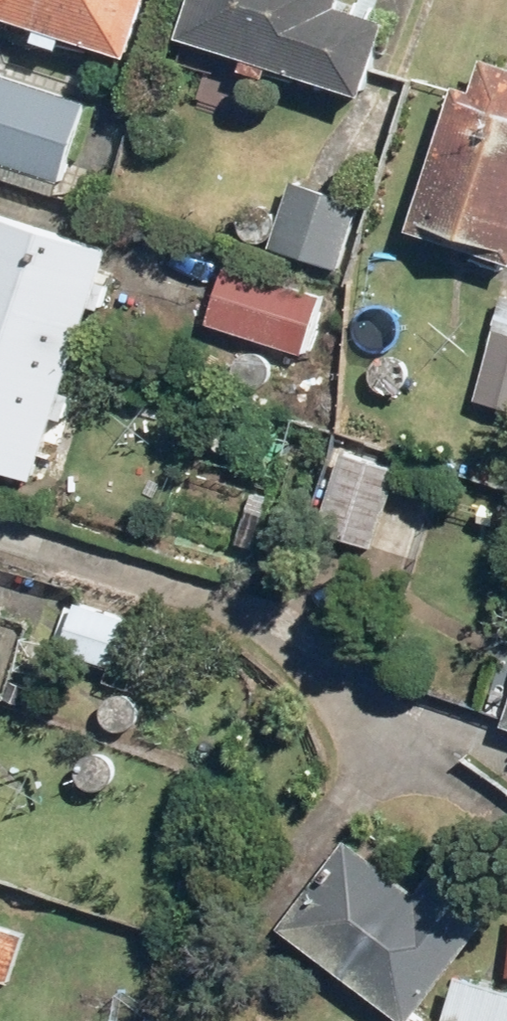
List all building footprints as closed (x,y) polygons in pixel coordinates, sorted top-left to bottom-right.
[(134,57),(151,0),(0,0),(0,15),(134,57)] [(182,37),(368,95),(391,19),(341,4),(343,0),(194,0),(182,37)] [(412,231),(506,259),(506,64),(484,57),(474,90),(456,84),(412,231)] [(62,180),(87,102),(0,74),(0,161),(62,180)] [(293,180),(273,247),(341,268),(361,201),(293,180)] [(41,475),(113,245),(0,210),(0,462),(41,475)] [(229,261),(208,321),(301,354),(322,294),(229,261)] [(474,398),(506,407),(506,332),(494,328),(474,398)] [(341,450),(316,527),(376,546),(401,469),(341,450)] [(81,598),(63,650),(141,677),(159,626),(81,598)] [(282,927),(403,1017),(400,1020),(432,1020),(420,1012),(506,899),(446,854),(419,890),(350,838),(282,927)] [(12,980),(27,931),(0,923),(0,977),(12,980)] [(447,1020),(506,1020),(506,989),(462,975),(447,1020)]
